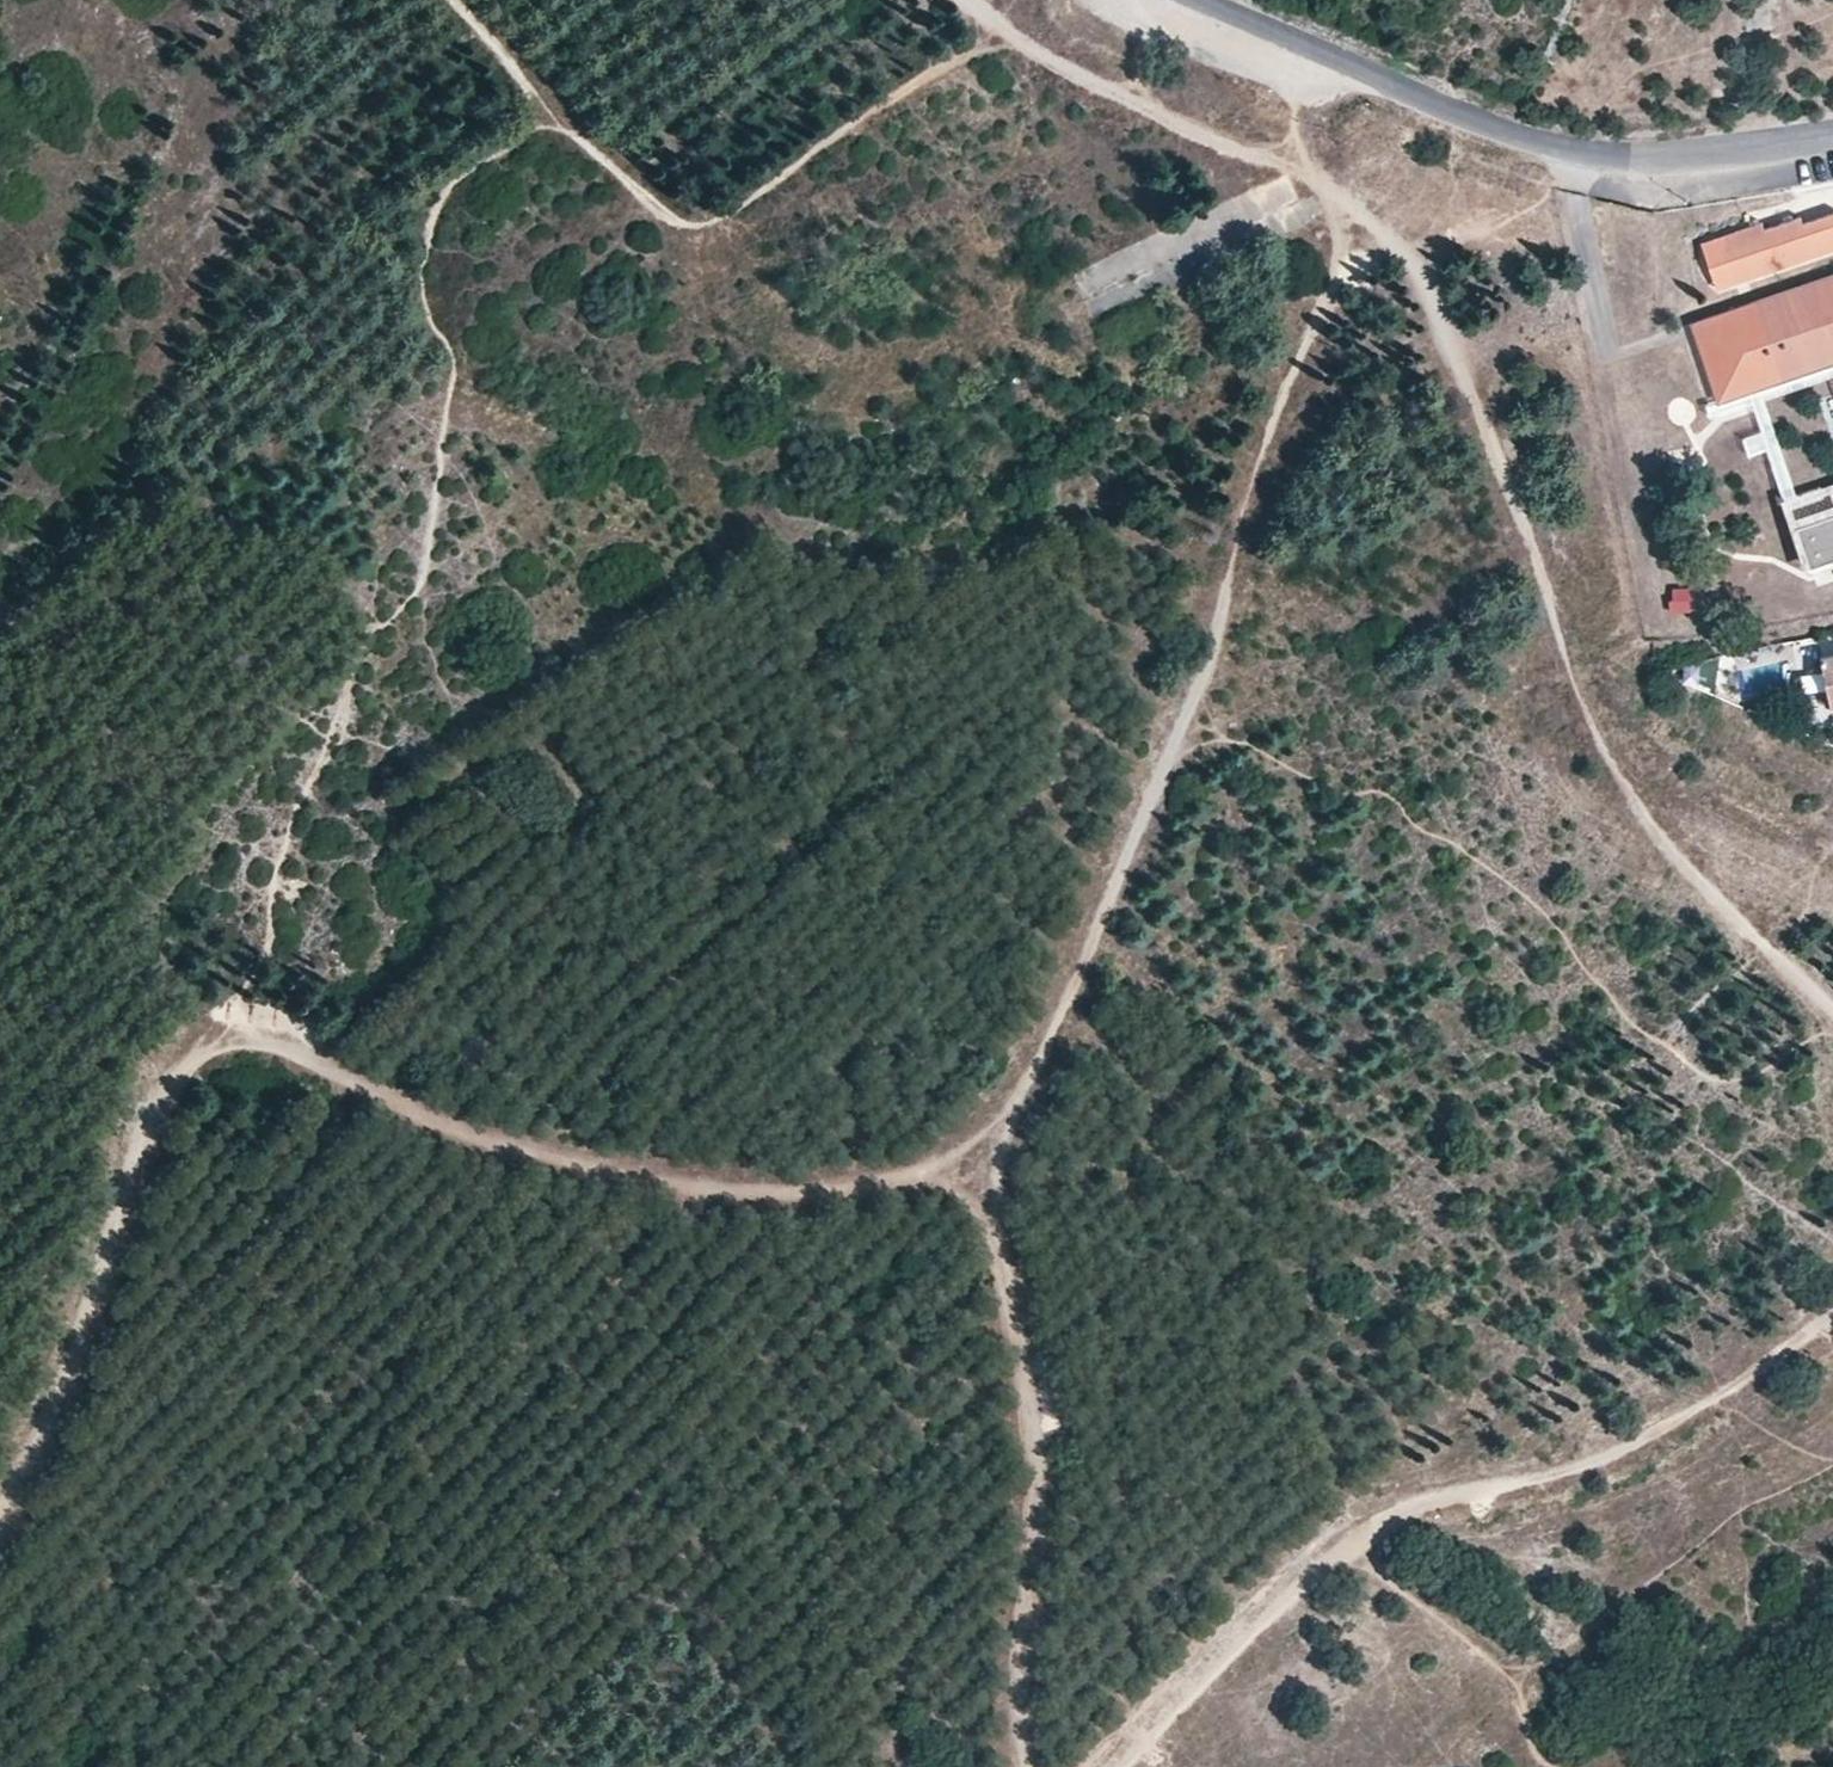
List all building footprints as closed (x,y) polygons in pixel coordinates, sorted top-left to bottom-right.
[(1713,239),(1729,286),(1832,250),(1832,213),(1803,223),(1800,216),(1764,229),(1762,222),(1713,239)] [(1713,239),(1701,242),(1717,290),(1729,286),(1713,239)] [(1692,324),(1719,401),(1832,362),(1832,276),(1692,324)] [(1787,500),(1796,527),(1832,515),(1832,484),(1787,500)] [(1796,527),(1810,567),(1832,560),(1832,515),(1796,527)] [(1672,605),(1691,604),(1690,581),(1670,582),(1672,605)] [(1831,697),(1832,697),(1832,647),(1820,649),(1831,697)]
